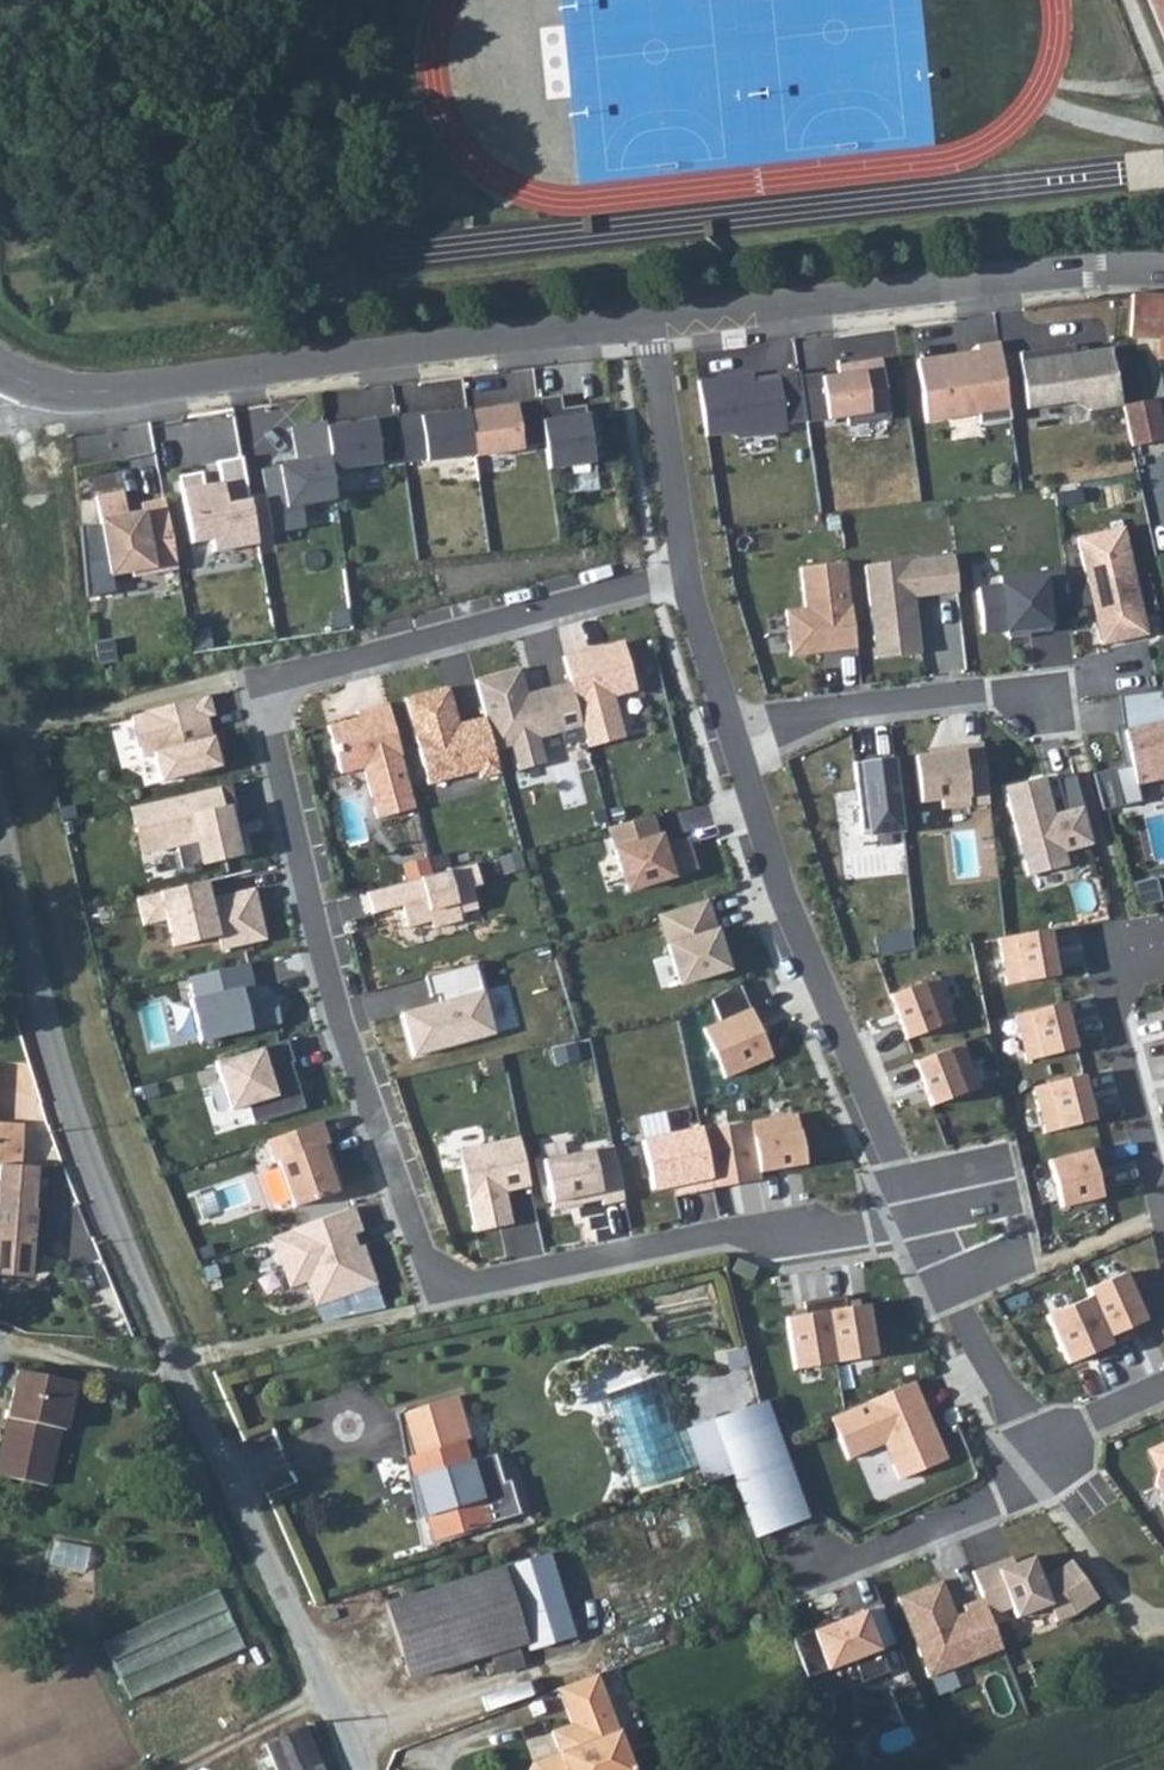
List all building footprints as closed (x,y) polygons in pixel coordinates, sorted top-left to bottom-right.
[(1163,40),(1163,0),(1146,0),(1163,40)] [(1152,355),(1163,356),(1163,295),(1129,293),(1128,334),(1154,335),(1152,355)] [(935,356),(913,359),(923,421),(974,413),(975,424),(1007,419),(995,340),(971,344),(974,359),(964,360),(958,356),(935,359),(935,356)] [(1068,343),(1014,352),(1024,407),(1069,400),(1087,408),(1119,404),(1105,346),(1069,351),(1068,343)] [(816,371),(795,375),(802,420),(802,423),(841,416),(843,425),(887,417),(877,356),(833,363),(835,372),(817,375),(816,371)] [(747,371),(692,381),(701,436),(726,432),(733,437),(784,428),(783,423),(802,420),(795,375),(793,371),(772,374),(773,377),(749,381),(747,371)] [(555,393),(533,397),(540,442),(544,468),(591,461),(588,440),(594,439),(590,412),(582,413),(580,404),(558,407),(555,393)] [(1150,395),(1120,402),(1130,444),(1160,437),(1150,395)] [(511,405),(463,412),(469,453),(470,456),(518,449),(518,445),(540,442),(533,397),(511,400),(511,405)] [(415,413),(391,417),(399,460),(399,462),(422,458),(422,461),(469,453),(463,412),(462,409),(416,416),(415,413)] [(345,421),(322,424),(327,475),(357,471),(356,467),(399,460),(391,417),(391,414),(369,418),(369,421),(346,425),(345,421)] [(322,424),(288,430),(294,465),(259,471),(269,534),(299,529),(297,507),(329,501),(327,475),(322,424)] [(52,439),(54,507),(79,506),(77,439),(52,439)] [(199,471),(175,476),(187,542),(206,539),(209,553),(253,545),(237,459),(214,464),(218,484),(201,487),(199,471)] [(119,494),(93,498),(105,574),(127,571),(128,577),(173,570),(162,500),(139,503),(140,515),(122,518),(119,494)] [(1120,523),(1075,533),(1085,579),(1096,576),(1099,592),(1089,594),(1099,639),(1144,629),(1120,523)] [(949,554),(862,564),(872,654),(918,648),(912,595),(954,590),(949,554)] [(843,561),(799,566),(804,609),(783,611),(789,655),(821,651),(820,645),(830,644),(831,651),(854,648),(843,561)] [(1058,567),(997,573),(999,583),(975,585),(980,628),(1002,626),(1003,633),(1047,628),(1045,606),(1062,604),(1058,567)] [(615,637),(557,653),(565,678),(579,725),(583,745),(623,734),(612,693),(629,688),(615,637)] [(579,725),(565,678),(520,691),(514,668),(472,680),(482,714),(491,747),(504,743),(511,770),(545,761),(538,737),(579,725)] [(442,687),(401,697),(424,784),(473,771),(475,779),(498,773),(491,747),(482,714),(462,720),(463,726),(453,729),(442,687)] [(1108,694),(1126,762),(1090,771),(1098,808),(1137,799),(1132,779),(1163,772),(1163,728),(1155,689),(1108,694)] [(203,694),(128,714),(138,752),(148,750),(156,778),(219,762),(214,743),(210,744),(204,719),(198,721),(196,714),(208,711),(203,694)] [(384,701),(352,710),(354,715),(321,723),(334,773),(358,767),(371,819),(412,809),(384,701)] [(977,739),(939,744),(939,750),(910,753),(916,798),(937,795),(938,804),(964,801),(963,791),(984,788),(977,739)] [(894,753),(858,757),(867,832),(903,828),(894,753)] [(1043,772),(1000,785),(1026,873),(1067,862),(1063,849),(1090,842),(1079,803),(1055,811),(1043,772)] [(218,783),(126,806),(138,851),(187,839),(193,864),(242,852),(229,800),(223,802),(218,783)] [(1154,861),(1163,861),(1163,809),(1150,810),(1154,861)] [(653,810),(604,825),(623,887),(697,865),(687,833),(663,841),(653,810)] [(468,862),(361,890),(366,912),(395,904),(401,926),(424,920),(426,927),(456,919),(454,911),(470,907),(464,884),(473,881),(468,862)] [(205,877),(160,886),(160,890),(137,896),(143,922),(165,917),(174,945),(216,934),(220,950),(266,938),(253,886),(210,897),(205,877)] [(707,898),(655,914),(676,981),(727,966),(707,898)] [(1045,929),(995,940),(1005,987),(1055,975),(1045,929)] [(470,961),(420,974),(426,996),(433,995),(435,1002),(400,1012),(410,1050),(487,1030),(470,961)] [(240,962),(184,976),(188,995),(182,997),(193,1040),(271,1021),(265,996),(236,1003),(232,987),(246,984),(240,962)] [(718,1019),(699,1028),(723,1081),(773,1060),(757,1027),(786,1016),(767,974),(710,999),(718,1019)] [(932,975),(885,993),(902,1038),(949,1019),(932,975)] [(1063,1001),(1014,1014),(1027,1061),(1076,1047),(1063,1001)] [(282,1037),(208,1060),(224,1108),(242,1103),(248,1122),(298,1106),(288,1075),(278,1078),(275,1066),(290,1062),(282,1037)] [(959,1042),(912,1060),(929,1105),(976,1087),(959,1042)] [(1080,1074),(1032,1087),(1044,1133),(1093,1120),(1080,1074)] [(793,1114),(697,1131),(709,1188),(759,1180),(758,1174),(800,1166),(793,1114)] [(316,1119),(261,1138),(269,1159),(274,1158),(290,1204),(338,1188),(327,1154),(321,1156),(317,1144),(324,1142),(316,1119)] [(24,1122),(0,1120),(0,1162),(22,1164),(24,1122)] [(696,1127),(638,1139),(648,1187),(667,1183),(670,1195),(709,1188),(697,1131),(696,1127)] [(542,1138),(545,1156),(580,1150),(577,1133),(542,1138)] [(514,1135),(457,1147),(453,1149),(470,1231),(506,1224),(497,1181),(505,1180),(506,1186),(524,1182),(514,1135)] [(608,1146),(541,1159),(550,1208),(597,1199),(600,1203),(618,1200),(608,1146)] [(1085,1147),(1045,1158),(1058,1210),(1099,1198),(1085,1147)] [(40,1165),(22,1164),(0,1162),(0,1163),(0,1269),(35,1272),(40,1165)] [(346,1207),(267,1235),(285,1285),(303,1279),(312,1303),(372,1282),(359,1244),(343,1249),(339,1236),(354,1231),(346,1207)] [(736,1259),(731,1271),(750,1279),(755,1267),(736,1259)] [(1081,1288),(1085,1295),(1104,1337),(1144,1318),(1122,1271),(1081,1288)] [(325,1320),(385,1303),(380,1287),(321,1304),(325,1320)] [(1085,1295),(1042,1315),(1063,1362),(1106,1343),(1104,1337),(1085,1295)] [(870,1299),(786,1311),(795,1365),(877,1351),(870,1299)] [(58,1485),(69,1428),(78,1430),(87,1382),(25,1368),(2,1473),(58,1485)] [(909,1381),(825,1417),(843,1459),(878,1444),(894,1480),(942,1459),(928,1426),(925,1428),(914,1404),(918,1402),(909,1381)] [(467,1387),(458,1390),(470,1432),(479,1430),(467,1387)] [(420,1464),(440,1531),(524,1507),(514,1472),(508,1474),(506,1474),(503,1462),(481,1468),(476,1453),(470,1432),(458,1390),(408,1404),(421,1446),(415,1448),(420,1464)] [(730,1473),(752,1535),(804,1516),(762,1398),(687,1425),(708,1480),(730,1473)] [(1146,1451),(1155,1471),(1152,1482),(1163,1509),(1163,1442),(1146,1451)] [(500,1446),(476,1453),(481,1468),(503,1462),(506,1474),(508,1474),(500,1446)] [(440,1531),(420,1464),(412,1467),(431,1533),(440,1531)] [(523,1650),(574,1634),(548,1551),(496,1566),(519,1642),(523,1650)] [(1008,1556),(969,1571),(979,1598),(986,1616),(1009,1606),(1013,1616),(1045,1603),(1053,1621),(1071,1613),(1095,1598),(1067,1560),(1048,1573),(1037,1577),(1029,1557),(1011,1564),(1008,1556)] [(519,1642),(496,1566),(380,1603),(405,1677),(519,1642)] [(939,1579),(894,1596),(925,1675),(998,1647),(986,1616),(979,1598),(960,1605),(965,1618),(956,1622),(939,1579)] [(223,1590),(106,1638),(131,1697),(247,1648),(223,1590)] [(826,1624),(792,1637),(807,1674),(853,1656),(861,1679),(888,1668),(864,1609),(839,1618),(841,1623),(828,1628),(826,1624)] [(560,1752),(531,1763),(528,1769),(636,1769),(597,1672),(557,1688),(570,1722),(551,1730),(560,1752)] [(908,1681),(886,1689),(898,1723),(920,1714),(908,1681)] [(300,1727),(265,1745),(277,1769),(322,1769),(300,1727)]
